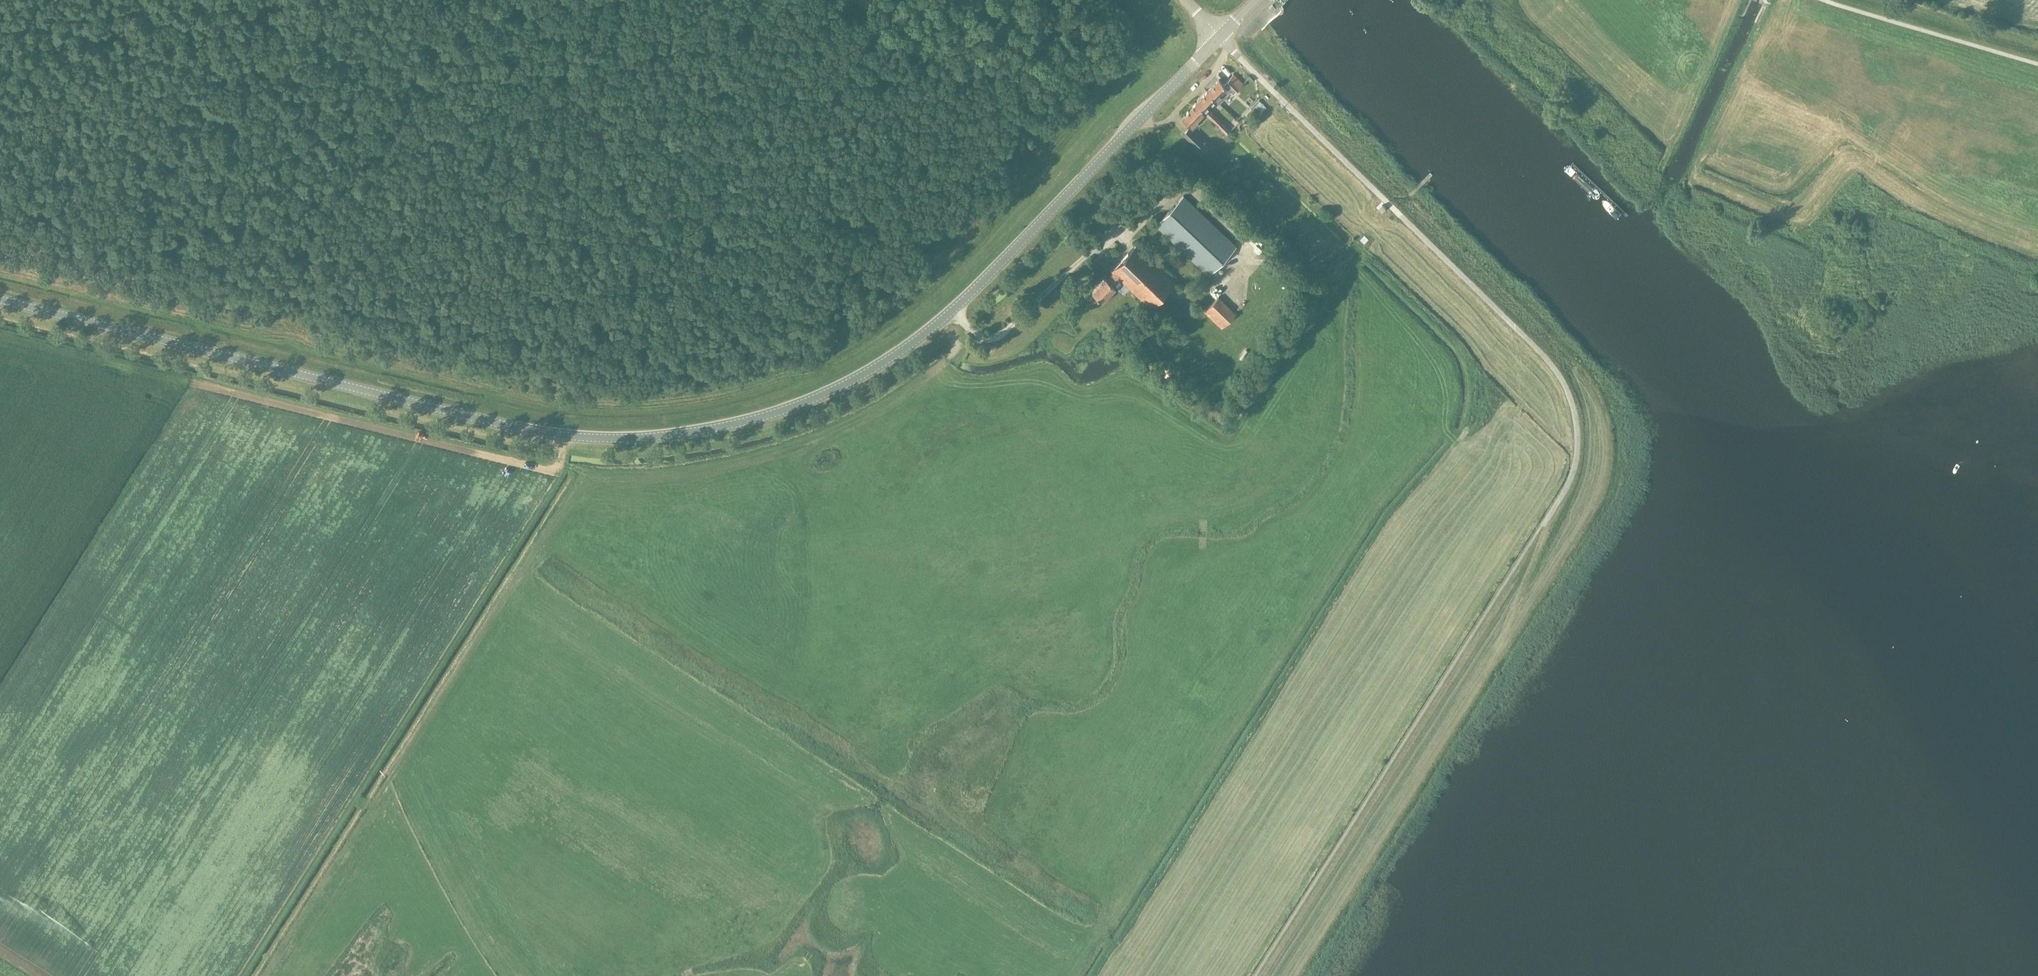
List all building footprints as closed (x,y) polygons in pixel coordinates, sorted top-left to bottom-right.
[(1207,92),(1215,100),(1219,103),(1230,92),(1232,94),(1236,90),(1243,84),(1233,74),(1226,80),(1227,81),(1223,85),(1218,80),(1207,92)] [(1207,108),(1215,100),(1207,92),(1196,103),(1204,111),(1203,112),(1224,132),(1226,134),(1230,130),(1228,128),(1213,114),(1207,108)] [(1253,105),(1260,111),(1267,104),(1261,98),(1253,105)] [(1195,120),(1203,112),(1204,111),(1196,103),(1181,118),(1192,129),(1198,123),(1195,120)] [(1182,134),(1197,149),(1203,142),(1188,128),(1182,134)] [(1208,276),(1235,247),(1183,196),(1155,225),(1208,276)] [(1150,308),(1174,282),(1136,245),(1111,271),(1113,273),(1106,280),(1105,278),(1092,292),(1102,302),(1115,288),(1113,286),(1120,279),(1150,308)] [(1218,296),(1203,312),(1221,329),(1236,314),(1218,296)]
